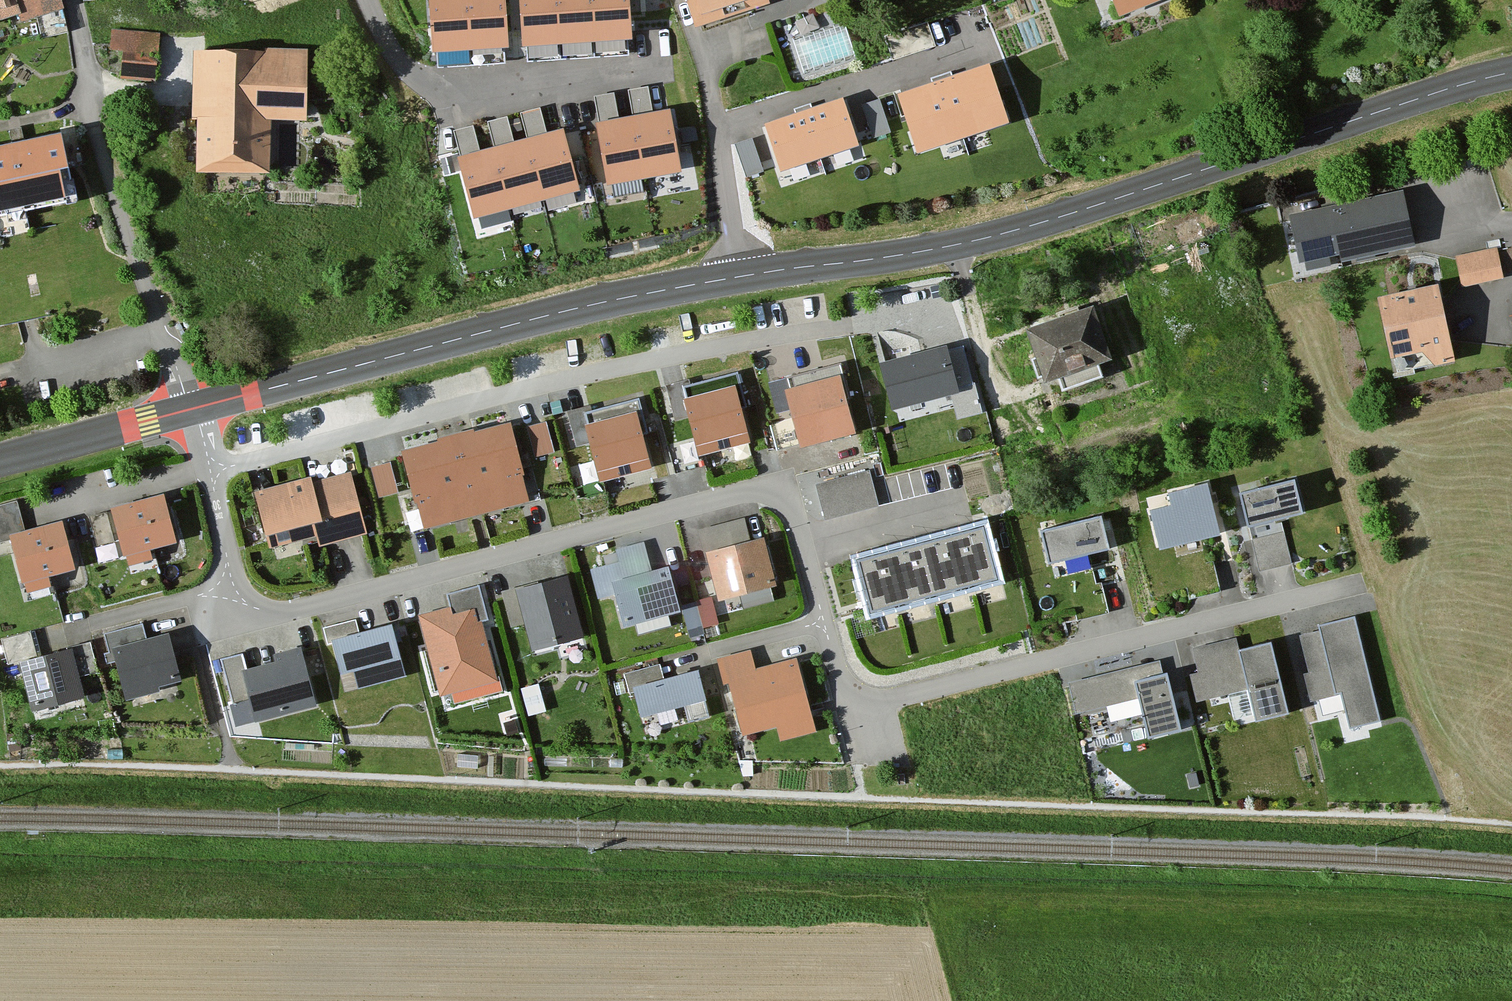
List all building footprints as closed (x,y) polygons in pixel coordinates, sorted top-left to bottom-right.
[(64,0),(0,0),(0,29),(26,20),(28,28),(69,14),(64,0)] [(435,57),(505,52),(502,0),(431,0),(435,57)] [(525,51),(629,45),(626,0),(522,0),(525,51)] [(703,36),(781,11),(778,1),(782,0),(692,0),(703,36)] [(1127,22),(1185,0),(1118,0),(1127,22)] [(858,60),(848,28),(793,45),(804,78),(858,60)] [(157,84),(159,34),(114,31),(113,52),(125,53),(124,82),(157,84)] [(303,54),(195,52),(194,116),(201,116),(199,168),(266,169),(267,116),(302,117),(303,54)] [(989,64),(897,94),(917,153),(1009,123),(989,64)] [(883,101),(866,105),(874,137),(891,133),(883,101)] [(856,149),(842,106),(767,131),(782,174),(856,149)] [(667,119),(600,132),(610,186),(677,174),(667,119)] [(65,136),(0,149),(0,213),(71,199),(66,172),(72,171),(65,136)] [(574,194),(559,139),(462,165),(477,220),(574,194)] [(747,176),(764,172),(756,140),(740,144),(747,176)] [(1412,248),(1401,198),(1294,221),(1305,271),(1412,248)] [(1497,251),(1457,261),(1465,290),(1504,279),(1497,251)] [(1400,363),(1436,355),(1444,369),(1464,365),(1447,288),(1386,301),(1400,363)] [(1103,309),(1036,332),(1053,384),(1120,361),(1103,309)] [(955,396),(945,356),(885,372),(895,412),(955,396)] [(848,384),(798,396),(812,451),(862,438),(848,384)] [(745,391),(695,404),(708,458),(759,446),(745,391)] [(644,415),(594,428),(607,482),(657,470),(644,415)] [(528,422),(534,455),(555,452),(550,419),(528,422)] [(519,427),(408,457),(429,533),(539,504),(519,427)] [(373,462),(379,494),(400,490),(394,458),(373,462)] [(828,520),(883,505),(872,466),(817,481),(828,520)] [(371,537),(354,476),(318,486),(316,480),(260,495),(276,551),(321,539),(324,549),(371,537)] [(1303,513),(1294,480),(1240,494),(1260,570),(1291,562),(1279,519),(1303,513)] [(1218,534),(1208,487),(1169,496),(1172,510),(1156,513),(1163,546),(1218,534)] [(164,495),(111,509),(127,567),(154,560),(151,550),(177,543),(164,495)] [(1044,533),(1052,564),(1113,547),(1104,516),(1044,533)] [(62,522),(9,536),(25,594),(51,587),(49,577),(75,570),(62,522)] [(785,595),(772,543),(753,547),(747,524),(700,535),(710,578),(718,576),(726,610),(785,595)] [(871,611),(995,576),(982,527),(857,561),(871,611)] [(622,599),(627,619),(638,628),(684,618),(674,573),(653,578),(646,547),(616,554),(619,568),(593,573),(600,604),(622,599)] [(586,641),(570,583),(521,596),(520,590),(503,595),(514,634),(530,629),(537,655),(586,641)] [(448,612),(422,619),(444,701),(500,686),(485,626),(489,625),(480,590),(445,599),(448,612)] [(702,629),(697,608),(685,610),(690,632),(702,629)] [(359,622),(324,632),(328,649),(339,646),(348,681),(407,664),(397,628),(363,638),(359,622)] [(1383,724),(1361,623),(1323,631),(1323,635),(1305,639),(1314,678),(1309,679),(1314,706),(1323,704),(1326,718),(1349,713),(1353,730),(1383,724)] [(149,643),(145,627),(106,636),(111,655),(120,653),(132,703),(166,695),(165,691),(187,686),(175,637),(149,643)] [(1295,717),(1280,647),(1245,655),(1242,641),(1194,651),(1199,677),(1192,678),(1198,706),(1256,694),(1262,724),(1295,717)] [(92,646),(69,651),(70,654),(26,665),(38,715),(90,702),(84,677),(99,673),(92,646)] [(278,668),(251,675),(246,657),(223,662),(242,734),(323,713),(307,651),(276,659),(278,668)] [(755,654),(720,664),(727,691),(734,690),(747,739),(781,730),(785,743),(821,733),(802,663),(761,674),(755,654)] [(1188,735),(1174,676),(1161,679),(1158,665),(1071,685),(1079,719),(1141,704),(1151,744),(1188,735)] [(713,706),(706,676),(667,685),(663,669),(624,678),(629,699),(639,696),(645,721),(713,706)] [(548,713),(540,689),(524,694),(533,719),(548,713)]
